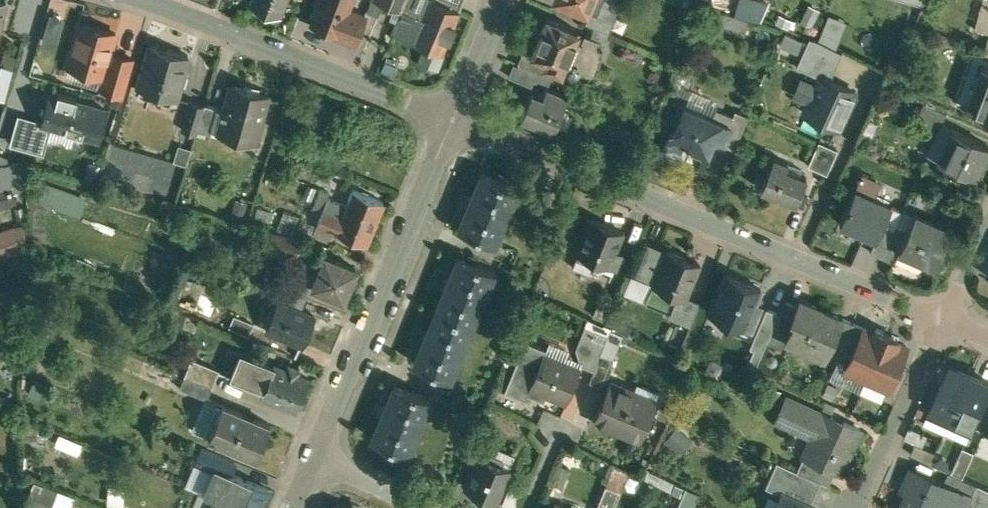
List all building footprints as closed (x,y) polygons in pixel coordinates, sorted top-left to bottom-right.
[(250,2),(280,13),(285,0),(251,0),(250,2)] [(317,2),(319,7),(313,23),(338,33),(337,36),(356,44),(366,16),(349,9),(352,0),(318,0),(317,2)] [(405,11),(423,18),(430,0),(378,0),(405,11)] [(423,18),(405,11),(396,32),(427,45),(445,52),(451,38),(452,37),(457,24),(457,22),(462,11),(461,10),(439,1),(435,0),(430,0),(423,18)] [(465,0),(439,0),(439,1),(461,10),(465,0)] [(586,12),(588,9),(591,11),(598,14),(598,12),(603,0),(557,0),(586,12)] [(978,10),(975,28),(987,31),(987,12),(978,10)] [(616,19),(598,12),(598,14),(591,11),(586,22),(610,32),(616,19)] [(64,17),(50,12),(41,42),(55,46),(64,17)] [(820,32),(838,40),(846,21),(828,13),(820,32)] [(578,32),(548,20),(533,56),(534,56),(548,62),(546,65),(562,72),(567,58),(578,33),(578,32)] [(117,33),(80,22),(68,64),(103,75),(104,75),(111,52),(117,33)] [(599,41),(580,34),(578,33),(567,58),(571,60),(569,65),(573,67),(573,68),(580,71),(581,70),(595,75),(598,67),(599,67),(603,56),(601,56),(603,51),(599,50),(598,49),(597,47),(599,41)] [(783,33),(779,46),(798,51),(802,38),(783,33)] [(843,52),(818,40),(810,38),(797,66),(820,77),(821,75),(830,80),(843,52)] [(188,55),(152,45),(140,88),(176,98),(188,55)] [(445,52),(427,45),(421,61),(424,66),(434,70),(439,69),(446,52),(445,52)] [(135,59),(111,52),(104,75),(103,75),(100,86),(125,93),(135,59)] [(548,62),(534,56),(533,60),(521,54),(517,63),(558,81),(562,72),(546,65),(548,62)] [(399,62),(387,58),(381,74),(393,78),(399,62)] [(1,61),(0,66),(0,99),(3,100),(13,65),(1,61)] [(982,64),(981,65),(987,67),(972,108),(966,106),(966,108),(987,116),(987,66),(982,64)] [(65,67),(62,77),(91,86),(94,76),(65,67)] [(830,80),(821,75),(820,77),(804,112),(839,128),(856,91),(830,80)] [(266,95),(233,86),(226,110),(221,109),(221,110),(218,109),(214,125),(253,137),(251,143),(253,144),(266,95)] [(547,89),(543,98),(532,94),(522,118),(554,131),(568,98),(547,89)] [(106,109),(76,101),(77,97),(58,92),(57,96),(50,94),(41,123),(98,138),(106,109)] [(192,102),(183,131),(196,135),(198,131),(205,106),(192,102)] [(205,106),(198,131),(211,134),(214,125),(218,109),(205,105),(205,106)] [(713,117),(683,105),(665,150),(668,151),(669,154),(679,158),(681,157),(703,166),(714,138),(724,142),(723,141),(736,113),(735,113),(717,106),(713,117)] [(947,115),(925,105),(917,123),(938,133),(947,115)] [(736,113),(723,141),(724,142),(735,147),(750,112),(737,107),(735,113),(736,113)] [(15,113),(2,111),(0,119),(0,145),(9,146),(15,113)] [(953,129),(945,147),(947,148),(941,162),(974,177),(987,146),(987,145),(953,129)] [(808,165),(827,172),(836,148),(817,141),(808,165)] [(163,191),(171,160),(110,143),(102,172),(135,181),(134,183),(163,191)] [(191,150),(178,146),(173,161),(187,165),(191,150)] [(788,163),(773,156),(765,176),(770,178),(765,191),(796,203),(806,177),(786,169),(788,163)] [(31,185),(22,158),(0,165),(0,194),(31,185)] [(517,188),(482,174),(461,226),(495,241),(517,188)] [(87,198),(46,183),(39,201),(81,216),(87,198)] [(321,189),(313,209),(323,212),(328,198),(331,193),(321,189)] [(385,202),(354,189),(347,206),(328,198),(323,212),(318,224),(368,244),(369,242),(368,241),(383,204),(384,205),(385,202)] [(892,205),(855,189),(840,223),(877,239),(883,224),(892,205)] [(16,202),(13,193),(0,197),(0,207),(16,202)] [(951,229),(915,214),(909,228),(899,249),(901,250),(901,248),(925,259),(924,260),(926,261),(935,265),(951,229)] [(622,231),(593,219),(579,254),(595,260),(616,268),(622,254),(614,251),(622,231)] [(894,229),(882,256),(894,262),(897,254),(899,249),(909,228),(897,223),(894,229)] [(877,239),(871,251),(882,256),(894,229),(883,224),(877,239)] [(0,232),(0,258),(26,250),(18,226),(0,232)] [(301,239),(266,229),(262,245),(296,254),(301,239)] [(668,255),(651,248),(639,278),(656,285),(668,255)] [(925,259),(901,248),(901,250),(899,249),(897,254),(924,265),(926,261),(924,260),(925,259)] [(699,263),(669,251),(668,255),(656,285),(678,294),(685,297),(699,263)] [(595,260),(579,254),(573,267),(589,274),(595,260)] [(357,269),(326,256),(321,268),(314,286),(345,298),(357,269)] [(460,256),(416,363),(450,377),(494,270),(460,256)] [(321,268),(303,261),(297,278),(312,284),(312,285),(314,286),(321,268)] [(762,289),(726,274),(726,275),(727,275),(712,311),(711,311),(710,312),(712,313),(730,320),(728,325),(749,334),(751,329),(753,330),(753,329),(752,328),(762,305),(755,303),(761,290),(762,289)] [(632,275),(625,292),(671,311),(678,294),(656,285),(639,278),(632,275)] [(306,298),(277,288),(272,300),(278,302),(278,301),(302,310),(306,298)] [(668,318),(690,326),(699,302),(685,297),(678,294),(671,311),(668,318)] [(812,302),(801,298),(797,305),(784,335),(788,337),(825,353),(823,356),(825,356),(832,340),(843,317),(843,316),(841,316),(811,303),(812,302)] [(302,310),(278,301),(278,302),(268,327),(305,342),(315,315),(302,310)] [(780,313),(768,342),(783,348),(788,337),(784,335),(797,305),(786,301),(780,313)] [(768,308),(762,322),(751,347),(763,353),(768,342),(780,313),(768,308)] [(730,320),(712,313),(706,326),(725,334),(728,325),(730,320)] [(843,316),(843,317),(832,340),(843,345),(853,322),(843,316)] [(843,345),(837,358),(848,363),(864,327),(853,322),(843,345)] [(874,330),(864,326),(848,363),(846,369),(867,378),(887,334),(875,328),(874,330)] [(593,335),(583,330),(576,348),(582,364),(595,370),(609,334),(596,329),(593,335)] [(595,370),(590,382),(603,387),(624,335),(611,329),(609,334),(595,370)] [(887,334),(867,378),(888,387),(889,388),(899,365),(908,345),(898,341),(899,339),(887,334)] [(548,391),(531,384),(543,356),(546,350),(525,341),(505,391),(525,400),(527,394),(544,401),(548,391)] [(271,368),(238,355),(230,375),(263,388),(271,368)] [(579,370),(543,356),(531,384),(548,391),(567,399),(579,370)] [(219,369),(192,358),(185,375),(212,386),(219,369)] [(286,368),(274,363),(263,388),(261,393),(297,408),(309,378),(296,372),(286,368)] [(298,367),(288,363),(286,368),(296,372),(298,367)] [(899,365),(889,388),(888,387),(884,397),(895,402),(910,369),(899,365)] [(951,365),(931,408),(952,417),(972,374),(951,365)] [(972,374),(952,417),(974,427),(987,397),(987,381),(972,374)] [(212,386),(185,375),(180,387),(207,398),(212,386)] [(656,401),(610,382),(595,419),(641,438),(656,401)] [(431,400),(396,386),(374,439),(409,453),(431,400)] [(823,414),(787,398),(777,420),(813,436),(805,455),(812,458),(811,459),(836,470),(841,472),(861,429),(824,412),(823,414)] [(201,399),(194,430),(210,434),(217,403),(201,399)] [(270,423),(222,404),(209,437),(257,456),(270,423)] [(690,442),(676,428),(663,441),(678,455),(690,442)] [(514,458),(485,444),(481,455),(480,455),(480,456),(467,487),(466,486),(466,487),(497,501),(497,500),(496,500),(510,469),(511,470),(511,469),(510,468),(514,458)] [(236,461),(203,448),(197,463),(216,471),(217,469),(229,474),(230,472),(232,473),(236,461)] [(976,453),(964,448),(953,472),(964,477),(976,453)] [(836,470),(811,459),(812,458),(805,455),(798,470),(821,481),(829,484),(836,470)] [(798,470),(777,461),(766,487),(782,494),(783,493),(810,505),(821,481),(798,470)] [(630,471),(617,465),(607,486),(620,491),(630,471)] [(913,468),(903,490),(909,492),(902,507),(937,507),(938,505),(945,507),(964,507),(965,505),(970,494),(970,493),(913,468)] [(230,472),(229,474),(217,469),(216,471),(206,494),(219,499),(241,507),(262,507),(270,489),(232,473),(230,472)] [(512,482),(503,504),(512,507),(514,507),(523,487),(512,482)] [(36,484),(27,506),(32,507),(68,507),(72,499),(36,484)] [(977,484),(972,495),(970,494),(965,505),(971,507),(987,507),(987,488),(977,484)] [(597,507),(613,507),(620,491),(607,486),(597,507)] [(107,489),(107,503),(122,503),(122,489),(107,489)] [(783,493),(782,494),(776,507),(817,507),(810,505),(783,493)] [(219,499),(215,507),(241,507),(219,499)]
